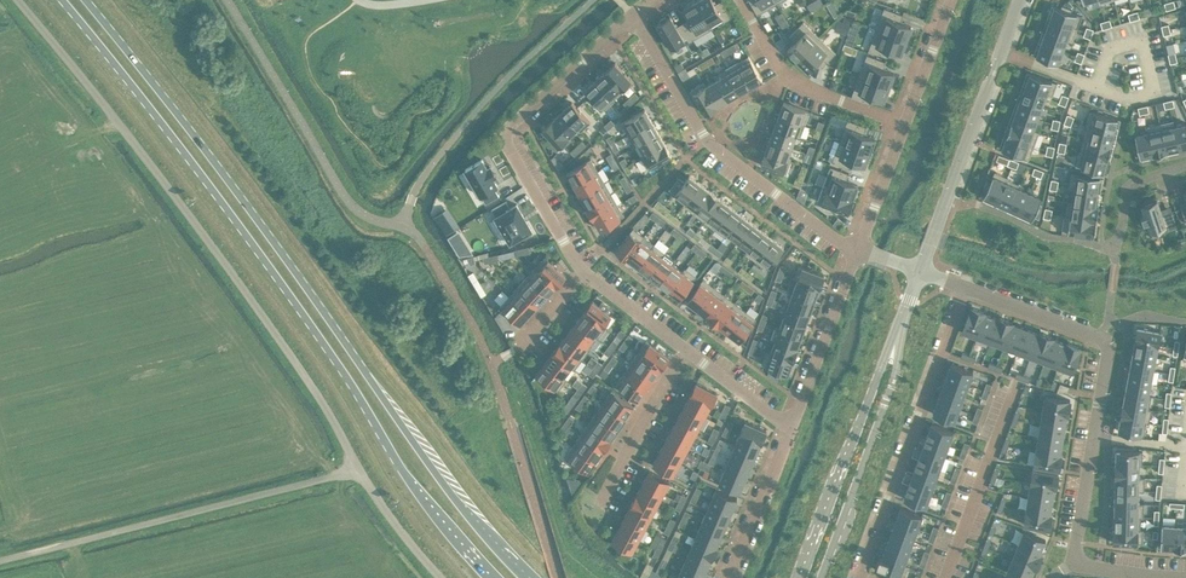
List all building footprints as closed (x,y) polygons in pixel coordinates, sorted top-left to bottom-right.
[(683,22),(693,39),(712,28),(696,1),(695,1),(694,0),(687,4),(688,6),(684,8),(690,18),(683,22)] [(696,1),(712,28),(713,28),(710,23),(721,17),(724,21),(732,17),(722,0),(721,0),(715,4),(712,0),(697,0),(696,1)] [(758,13),(777,2),(776,0),(750,0),(758,13)] [(833,1),(827,5),(835,17),(841,14),(833,1)] [(810,3),(807,5),(811,12),(817,8),(815,5),(810,3)] [(1077,28),(1082,15),(1070,11),(1071,8),(1062,5),(1061,8),(1055,5),(1050,18),(1077,28)] [(903,14),(884,8),(877,27),(876,29),(906,40),(907,38),(908,39),(911,31),(909,31),(911,26),(900,22),(903,14)] [(661,21),(657,23),(673,51),(693,39),(683,22),(676,26),(670,16),(666,18),(665,17),(660,19),(661,21)] [(840,31),(848,34),(853,21),(845,18),(840,31)] [(1073,41),(1077,28),(1050,18),(1045,30),(1067,39),(1073,41)] [(796,58),(798,59),(819,37),(803,22),(790,36),(796,41),(788,50),(792,53),(791,54),(795,59),(796,58)] [(905,49),(907,42),(906,41),(906,40),(876,29),(868,50),(887,57),(890,49),(901,53),(903,49),(905,49)] [(1063,51),(1067,39),(1045,30),(1041,43),(1063,51)] [(782,38),(778,32),(771,35),(775,42),(782,38)] [(852,46),(854,38),(847,36),(844,43),(852,46)] [(819,37),(798,59),(800,61),(799,62),(803,66),(804,65),(808,69),(816,60),(822,66),(835,53),(819,37)] [(735,43),(728,47),(731,52),(738,48),(735,43)] [(1058,64),(1063,51),(1041,43),(1039,48),(1036,47),(1033,55),(1058,64)] [(843,50),(855,55),(857,50),(845,46),(843,50)] [(700,52),(703,57),(711,53),(707,47),(700,52)] [(728,47),(721,51),(724,56),(731,52),(728,47)] [(891,85),(894,78),(892,77),(894,73),(883,69),(886,61),(867,54),(859,75),(889,86),(889,85),(891,85)] [(748,55),(737,62),(751,86),(762,79),(748,55)] [(712,56),(705,60),(708,65),(715,61),(712,56)] [(705,60),(698,64),(701,69),(708,65),(705,60)] [(615,62),(605,71),(624,91),(634,82),(615,62)] [(681,62),(675,66),(678,71),(684,68),(681,62)] [(737,62),(725,69),(739,93),(751,86),(737,62)] [(694,67),(687,71),(690,76),(697,72),(694,67)] [(725,69),(714,75),(728,99),(739,93),(725,69)] [(605,71),(595,80),(614,100),(611,97),(620,89),(623,92),(624,91),(605,71)] [(1052,96),(1057,83),(1027,72),(1024,79),(1027,80),(1025,85),(1047,94),(1052,96)] [(703,82),(717,106),(728,99),(714,75),(714,76),(716,79),(705,85),(703,82)] [(887,96),(890,88),(888,87),(889,86),(859,75),(851,96),(870,103),(873,96),(884,100),(886,95),(887,96)] [(595,80),(585,89),(604,110),(614,100),(595,80)] [(828,88),(835,90),(837,85),(836,82),(831,80),(828,88)] [(703,82),(691,89),(705,113),(717,106),(703,82)] [(1043,106),(1047,94),(1025,85),(1020,98),(1043,106)] [(635,92),(629,97),(633,102),(639,96),(635,92)] [(629,97),(623,103),(627,107),(633,102),(629,97)] [(1038,118),(1043,106),(1020,98),(1016,110),(1038,118)] [(783,101),(779,114),(801,123),(800,123),(805,125),(809,111),(783,101)] [(572,102),(562,111),(581,131),(590,122),(572,102)] [(645,109),(621,123),(628,134),(651,120),(645,109)] [(1034,130),(1038,118),(1016,110),(1011,122),(1033,130),(1034,130)] [(562,111),(552,120),(571,140),(568,136),(577,128),(580,131),(581,131),(562,111)] [(1121,119),(1090,111),(1086,125),(1087,126),(1087,125),(1114,132),(1116,127),(1118,128),(1121,119)] [(801,123),(779,114),(774,127),(796,135),(800,123),(801,123)] [(611,119),(605,124),(609,129),(615,123),(611,119)] [(863,134),(866,126),(848,119),(839,141),(869,152),(870,150),(872,151),(875,143),(873,143),(875,138),(863,134)] [(552,120),(542,129),(561,149),(571,140),(552,120)] [(651,120),(628,134),(634,146),(658,132),(651,120)] [(821,130),(824,123),(818,120),(816,128),(821,130)] [(1174,126),(1173,120),(1160,123),(1166,151),(1167,151),(1179,149),(1174,126)] [(1039,132),(1034,130),(1033,130),(1011,122),(1010,127),(1007,126),(1004,135),(1006,136),(1007,135),(1034,145),(1039,132)] [(1166,151),(1160,123),(1146,126),(1148,131),(1153,154),(1159,153),(1159,156),(1167,154),(1167,151),(1166,151)] [(1174,126),(1179,149),(1185,147),(1185,123),(1174,126)] [(605,124),(599,130),(603,134),(609,129),(605,124)] [(1111,146),(1114,132),(1087,125),(1087,126),(1084,139),(1111,146)] [(791,147),(796,135),(774,127),(770,139),(791,147)] [(819,138),(821,130),(816,128),(813,136),(819,138)] [(1148,131),(1135,134),(1140,157),(1153,154),(1148,131)] [(658,132),(634,146),(635,146),(638,144),(644,154),(641,157),(665,143),(658,132)] [(611,135),(606,138),(610,145),(615,142),(611,135)] [(1029,159),(1034,145),(1007,135),(1006,136),(1002,149),(1029,159)] [(787,159),(791,147),(770,139),(765,151),(787,159)] [(1107,159),(1111,146),(1084,139),(1081,151),(1080,152),(1107,159)] [(582,141),(576,146),(580,150),(586,145),(582,141)] [(868,161),(871,154),(869,153),(869,152),(839,141),(835,154),(830,153),(827,159),(832,161),(832,162),(850,168),(853,161),(865,165),(866,161),(868,161)] [(615,142),(610,145),(614,151),(619,148),(615,142)] [(665,143),(641,157),(648,169),(672,155),(665,143)] [(812,155),(815,147),(809,145),(807,152),(812,155)] [(576,146),(570,151),(574,155),(580,150),(576,146)] [(791,160),(787,159),(765,151),(761,164),(786,174),(791,160)] [(1104,173),(1107,159),(1080,152),(1081,151),(1079,151),(1075,165),(1104,173)] [(809,162),(812,155),(807,152),(804,160),(809,162)] [(611,153),(606,156),(610,163),(615,160),(611,153)] [(625,157),(620,160),(624,167),(629,164),(625,157)] [(591,158),(567,172),(574,184),(597,170),(591,158)] [(482,159),(466,168),(486,203),(499,195),(494,187),(497,185),(492,177),(495,175),(489,166),(487,167),(482,159)] [(561,160),(555,166),(558,170),(563,165),(561,160)] [(615,160),(610,163),(614,169),(619,167),(615,160)] [(629,164),(624,167),(628,174),(632,171),(629,164)] [(805,174),(808,167),(802,165),(800,172),(805,174)] [(849,173),(830,166),(823,187),(852,198),(853,197),(855,198),(857,190),(856,189),(857,185),(846,181),(849,173)] [(597,170),(574,184),(580,195),(604,181),(597,170)] [(1006,178),(1007,178),(1008,177),(995,171),(990,181),(987,180),(983,189),(986,190),(983,196),(996,202),(1006,178)] [(1100,193),(1103,177),(1071,172),(1069,188),(1074,189),(1074,188),(1097,192),(1100,193)] [(684,205),(700,183),(689,174),(683,182),(679,178),(670,189),(686,201),(683,204),(684,205)] [(624,176),(619,178),(623,185),(628,182),(624,176)] [(1017,186),(1018,186),(1019,184),(1007,178),(1006,178),(996,202),(1000,204),(999,207),(1007,210),(1008,208),(1007,207),(1017,186)] [(809,182),(803,180),(800,187),(806,189),(809,182)] [(604,181),(580,195),(587,206),(611,193),(604,181)] [(628,182),(623,185),(627,192),(632,189),(628,182)] [(684,205),(694,213),(711,191),(700,183),(684,205)] [(1019,213),(1029,192),(1018,186),(1017,186),(1007,207),(1008,208),(1019,213)] [(852,198),(823,187),(818,201),(824,203),(822,208),(831,211),(832,206),(847,212),(849,207),(851,208),(853,203),(851,202),(852,198)] [(1096,205),(1097,192),(1074,188),(1074,189),(1072,202),(1095,206),(1096,205)] [(694,213),(704,221),(721,199),(711,191),(694,213)] [(1032,219),(1042,197),(1029,192),(1019,213),(1032,219)] [(611,193),(587,206),(594,218),(617,204),(611,193)] [(635,194),(628,198),(631,202),(638,199),(635,194)] [(1153,197),(1143,200),(1144,203),(1142,204),(1145,214),(1141,215),(1143,222),(1147,221),(1151,234),(1177,226),(1172,211),(1162,214),(1157,199),(1154,200),(1153,197)] [(714,228),(715,229),(731,207),(721,199),(704,221),(705,221),(707,218),(717,225),(714,228)] [(506,200),(492,209),(496,216),(496,217),(510,240),(510,241),(512,241),(511,240),(530,229),(530,230),(531,229),(531,228),(527,221),(524,215),(523,216),(517,205),(517,204),(516,204),(510,207),(506,200)] [(1096,221),(1098,206),(1096,205),(1095,206),(1072,202),(1068,201),(1066,215),(1066,216),(1096,221)] [(617,204),(594,218),(600,229),(624,216),(617,204)] [(715,229),(725,237),(742,215),(731,207),(715,229)] [(649,216),(656,221),(659,216),(653,211),(649,216)] [(665,216),(672,220),(675,216),(669,211),(665,216)] [(728,234),(738,241),(752,223),(742,215),(725,237),(728,234)] [(1093,236),(1096,221),(1066,216),(1066,215),(1064,215),(1062,231),(1074,233),(1074,235),(1084,237),(1084,234),(1093,236)] [(659,216),(656,221),(662,226),(665,221),(659,216)] [(675,216),(672,220),(678,225),(681,221),(675,216)] [(837,219),(833,225),(837,228),(841,222),(837,219)] [(745,252),(746,253),(763,231),(752,223),(738,241),(748,249),(745,252)] [(670,232),(676,237),(680,232),(674,227),(670,232)] [(686,231),(692,236),(696,232),(690,227),(686,231)] [(633,228),(616,250),(627,258),(644,236),(633,228)] [(459,255),(472,254),(458,231),(448,238),(459,255)] [(746,253),(756,260),(773,239),(763,231),(746,253)] [(680,232),(676,237),(682,241),(686,237),(680,232)] [(696,232),(692,236),(699,241),(702,236),(696,232)] [(644,236),(627,258),(637,266),(654,244),(644,236)] [(773,239),(756,260),(767,269),(784,247),(773,239)] [(691,248),(697,253),(701,248),(694,243),(691,248)] [(707,247),(713,252),(717,248),(710,243),(707,247)] [(654,244),(637,266),(648,274),(665,252),(654,244)] [(701,248),(697,253),(703,257),(707,253),(701,248)] [(717,248),(713,252),(719,257),(723,252),(717,248)] [(665,252),(648,274),(658,282),(672,263),(662,256),(665,252)] [(724,260),(730,265),(733,260),(727,255),(724,260)] [(545,256),(536,266),(556,285),(565,275),(545,256)] [(672,263),(658,282),(669,290),(685,268),(685,267),(682,271),(672,263)] [(728,269),(721,264),(718,268),(724,273),(728,269)] [(781,265),(778,272),(783,274),(786,267),(781,265)] [(798,265),(793,278),(819,287),(824,275),(798,265)] [(536,266),(527,276),(547,294),(556,285),(536,266)] [(748,271),(742,267),(738,271),(744,276),(748,271)] [(685,268),(669,290),(679,298),(696,276),(685,268)] [(734,273),(728,269),(724,273),(730,278),(734,273)] [(754,276),(748,271),(744,276),(751,281),(754,276)] [(778,272),(775,279),(781,281),(783,274),(778,272)] [(527,276),(518,285),(539,304),(547,294),(527,276)] [(686,300),(697,309),(714,287),(703,278),(686,300)] [(793,278),(797,280),(793,291),(815,300),(819,287),(793,278)] [(742,280),(739,284),(745,289),(748,284),(742,280)] [(755,289),(748,284),(745,289),(751,294),(755,289)] [(518,285),(509,295),(530,314),(539,304),(518,285)] [(697,309),(708,316),(724,295),(714,287),(697,309)] [(772,289),(769,297),(774,298),(777,291),(772,289)] [(793,291),(789,304),(810,312),(815,300),(793,291)] [(759,293),(754,299),(759,302),(763,296),(759,293)] [(509,295),(500,305),(520,324),(530,314),(509,295)] [(708,316),(718,324),(735,302),(724,295),(708,316)] [(769,297),(766,304),(772,306),(774,298),(769,297)] [(593,300),(584,311),(606,328),(607,327),(603,325),(611,314),(614,310),(601,301),(599,305),(593,300)] [(718,324),(728,332),(745,310),(735,302),(718,324)] [(789,304),(784,316),(806,324),(810,312),(789,304)] [(976,335),(985,312),(971,307),(962,330),(976,335)] [(745,310),(728,332),(739,341),(756,319),(745,310)] [(584,311),(576,321),(598,338),(606,328),(584,311)] [(976,335),(990,340),(999,317),(998,317),(998,318),(985,314),(986,312),(985,312),(976,335)] [(763,314),(760,321),(765,323),(768,316),(763,314)] [(776,326),(775,327),(801,336),(806,324),(784,316),(780,328),(776,326)] [(999,317),(990,340),(1004,345),(1012,322),(999,317)] [(598,338),(576,321),(568,332),(590,348),(591,348),(587,345),(595,336),(598,338)] [(760,321),(757,328),(763,330),(765,323),(760,321)] [(1004,345),(1017,350),(1025,328),(1014,324),(1012,324),(1013,322),(1012,322),(1004,345)] [(1138,326),(1135,340),(1158,344),(1161,331),(1138,326)] [(775,327),(771,339),(797,349),(801,336),(775,327)] [(1017,350),(1031,355),(1039,332),(1038,333),(1025,328),(1017,350)] [(621,329),(616,335),(621,339),(625,332),(621,329)] [(568,332),(560,342),(582,359),(590,348),(568,332)] [(1031,355),(1045,360),(1053,337),(1039,332),(1031,355)] [(628,334),(624,341),(628,344),(633,338),(628,334)] [(1045,360),(1058,365),(1067,342),(1066,342),(1066,343),(1053,339),(1054,337),(1053,337),(1045,360)] [(754,338),(751,345),(756,347),(759,340),(754,338)] [(613,339),(608,346),(613,349),(618,343),(613,339)] [(771,352),(767,351),(766,351),(792,361),(797,349),(771,339),(771,340),(775,341),(771,352)] [(646,340),(638,351),(661,367),(669,356),(646,340)] [(1158,344),(1135,340),(1133,353),(1156,357),(1158,344)] [(624,341),(619,347),(624,350),(628,344),(624,341)] [(560,342),(552,352),(574,369),(582,359),(560,342)] [(1081,347),(1067,342),(1058,365),(1072,371),(1081,347)] [(751,345),(748,353),(754,355),(756,347),(751,345)] [(608,346),(604,352),(608,356),(613,349),(608,346)] [(638,351),(631,362),(654,378),(661,367),(638,351)] [(766,351),(762,364),(788,374),(792,361),(766,351)] [(552,352),(545,363),(567,380),(567,379),(563,376),(571,367),(574,370),(574,369),(552,352)] [(1156,357),(1133,353),(1130,366),(1153,370),(1156,357)] [(613,356),(608,362),(613,365),(617,359),(613,356)] [(598,361),(593,367),(598,370),(602,364),(598,361)] [(613,365),(608,362),(604,368),(608,371),(613,365)] [(631,362),(623,373),(646,388),(654,378),(631,362)] [(545,363),(536,374),(558,390),(567,380),(545,363)] [(951,363),(947,376),(968,384),(973,371),(951,363)] [(1153,370),(1130,366),(1128,378),(1151,383),(1153,370)] [(593,367),(588,373),(593,377),(598,370),(593,367)] [(646,388),(623,373),(616,384),(638,399),(646,388)] [(947,376),(942,388),(964,396),(968,384),(947,376)] [(1151,383),(1128,378),(1125,391),(1151,396),(1151,395),(1148,395),(1151,383)] [(582,382),(578,388),(582,391),(587,385),(582,382)] [(697,382),(690,394),(711,405),(717,393),(697,382)] [(986,383),(984,390),(989,392),(992,385),(986,383)] [(1060,383),(1058,389),(1067,392),(1069,386),(1060,383)] [(592,384),(588,390),(592,393),(597,387),(592,384)] [(578,388),(573,394),(578,398),(582,391),(578,388)] [(942,388),(937,400),(959,408),(964,396),(942,388)] [(611,390),(604,401),(626,417),(634,406),(611,390)] [(984,390),(981,397),(986,399),(989,392),(984,390)] [(1151,396),(1125,391),(1123,404),(1152,409),(1149,408),(1151,396)] [(585,394),(580,401),(585,404),(589,398),(585,394)] [(690,394),(684,405),(705,416),(711,405),(690,394)] [(1043,410),(1068,414),(1070,400),(1046,396),(1043,410)] [(937,400),(933,413),(955,421),(959,408),(937,400)] [(585,404),(580,401),(575,407),(580,410),(585,404)] [(604,401),(596,412),(619,428),(626,417),(604,401)] [(725,404),(722,411),(727,413),(730,406),(725,404)] [(1152,409),(1123,404),(1120,417),(1149,422),(1152,409)] [(684,405),(678,417),(698,428),(705,416),(684,405)] [(977,407),(975,414),(980,416),(983,409),(977,407)] [(1068,414),(1043,410),(1041,423),(1064,427),(1066,414),(1068,414)] [(722,411),(718,418),(723,420),(727,413),(722,411)] [(596,412),(589,422),(611,438),(619,428),(596,412)] [(975,414),(972,422),(977,424),(980,416),(975,414)] [(569,415),(565,422),(569,425),(574,419),(569,415)] [(678,417),(672,428),(692,439),(698,428),(678,417)] [(1149,422),(1120,417),(1118,430),(1144,435),(1146,422),(1149,423),(1149,422)] [(728,420),(725,427),(730,429),(734,422),(728,420)] [(745,421),(740,433),(761,442),(766,430),(745,421)] [(569,425),(565,422),(560,428),(565,431),(569,425)] [(589,422),(581,433),(604,449),(611,438),(589,422)] [(953,432),(932,423),(927,436),(949,444),(953,432)] [(1041,423),(1039,437),(1062,441),(1062,440),(1063,441),(1064,438),(1065,433),(1063,433),(1064,427),(1041,423)] [(714,427),(710,434),(716,437),(719,430),(714,427)] [(725,427),(722,434),(727,436),(730,429),(725,427)] [(672,428),(665,440),(686,451),(692,439),(672,428)] [(563,437),(557,432),(554,437),(560,441),(563,437)] [(581,433),(573,444),(596,460),(604,449),(581,433)] [(740,433),(734,445),(756,454),(761,442),(740,433)] [(710,434),(707,441),(712,444),(716,437),(710,434)] [(927,436),(922,449),(944,457),(949,444),(927,436)] [(1062,441),(1039,437),(1036,451),(1061,455),(1061,454),(1060,454),(1062,441)] [(665,440),(659,451),(680,462),(686,451),(665,440)] [(965,442),(962,449),(967,451),(970,444),(965,442)] [(717,443),(714,450),(719,453),(722,446),(717,443)] [(596,460),(573,444),(566,455),(588,471),(596,460)] [(734,445),(729,457),(751,466),(756,454),(734,445)] [(705,446),(701,453),(707,455),(710,449),(705,446)] [(922,449),(918,461),(940,469),(944,457),(922,449)] [(962,449),(959,457),(964,459),(967,451),(962,449)] [(714,450),(710,458),(716,460),(719,453),(714,450)] [(1142,451),(1116,450),(1116,464),(1142,464),(1142,451)] [(659,451),(653,463),(673,474),(680,462),(659,451)] [(1061,455),(1036,451),(1034,465),(1059,469),(1061,455)] [(729,457),(724,469),(746,478),(751,466),(729,457)] [(701,459),(698,466),(703,468),(706,462),(701,459)] [(918,461),(913,473),(935,481),(940,469),(918,461)] [(706,462),(703,468),(708,471),(711,464),(706,462)] [(1142,464),(1116,464),(1115,477),(1145,477),(1139,477),(1139,465),(1142,465),(1142,464)] [(956,466),(953,474),(958,476),(961,468),(956,466)] [(1033,468),(1031,483),(1056,487),(1058,472),(1033,468)] [(724,469),(719,482),(740,491),(746,478),(724,469)] [(649,470),(643,482),(663,493),(670,481),(649,470)] [(693,470),(690,477),(695,479),(699,472),(693,470)] [(913,473),(909,485),(931,493),(935,481),(913,473)] [(953,474),(950,481),(955,483),(958,476),(953,474)] [(1145,477),(1115,477),(1115,490),(1144,490),(1145,477)] [(574,480),(570,485),(573,493),(581,481),(574,480)] [(643,482),(637,493),(657,504),(663,493),(643,482)] [(1056,487),(1031,483),(1029,496),(1052,500),(1053,500),(1055,492),(1053,492),(1054,487),(1056,487)] [(909,485),(904,498),(926,506),(931,493),(909,485)] [(696,487),(693,494),(698,496),(702,489),(696,487)] [(716,489),(710,501),(732,510),(737,498),(716,489)] [(1144,490),(1115,490),(1115,503),(1144,504),(1144,503),(1138,503),(1138,491),(1144,491),(1144,490)] [(947,491),(944,498),(949,500),(952,493),(947,491)] [(637,493),(630,505),(651,516),(657,504),(637,493)] [(682,494),(678,501),(684,504),(687,497),(682,494)] [(693,494),(690,501),(695,503),(698,496),(693,494)] [(1052,500),(1029,496),(1026,510),(1051,514),(1051,513),(1050,513),(1050,508),(1052,508),(1053,501),(1052,500)] [(944,498),(941,506),(946,508),(949,500),(944,498)] [(678,501),(675,508),(680,511),(684,504),(678,501)] [(710,501),(705,513),(727,522),(732,510),(710,501)] [(1144,504),(1115,503),(1114,516),(1143,517),(1144,504)] [(630,505),(624,516),(645,527),(651,516),(630,505)] [(900,507),(896,520),(918,528),(922,515),(900,507)] [(685,510),(682,517),(687,519),(690,513),(685,510)] [(1051,514),(1026,510),(1024,524),(1049,528),(1051,514)] [(705,513),(700,525),(722,534),(727,522),(705,513)] [(624,516),(618,528),(639,539),(645,527),(624,516)] [(1143,517),(1114,516),(1114,529),(1143,530),(1143,529),(1140,529),(1140,517),(1143,517)] [(682,517),(678,524),(684,527),(687,519),(682,517)] [(670,518),(667,525),(672,527),(676,520),(670,518)] [(896,520),(891,532),(913,540),(918,528),(896,520)] [(1175,524),(1162,524),(1160,547),(1174,548),(1176,522),(1175,522),(1175,524)] [(1176,522),(1174,548),(1185,549),(1185,522),(1176,522)] [(664,532),(669,534),(672,527),(667,525),(664,532)] [(700,525),(695,537),(716,546),(722,534),(700,525)] [(934,526),(931,533),(936,535),(939,528),(934,526)] [(618,528),(612,540),(632,551),(639,539),(618,528)] [(1143,530),(1114,529),(1114,542),(1121,543),(1121,545),(1129,545),(1129,543),(1143,543),(1143,530)] [(1024,531),(1018,545),(1041,554),(1042,554),(1041,553),(1040,553),(1046,540),(1024,531)] [(891,532),(887,545),(909,553),(913,540),(891,532)] [(931,533),(928,541),(933,543),(936,535),(931,533)] [(674,534),(670,541),(676,543),(679,536),(674,534)] [(695,537),(690,549),(711,558),(716,546),(695,537)] [(656,548),(661,551),(664,544),(659,541),(656,548)] [(670,541),(667,548),(672,550),(676,543),(670,541)] [(880,556),(879,556),(904,565),(909,553),(887,545),(882,557),(880,556)] [(1036,568),(1041,554),(1018,545),(1013,558),(1036,568)] [(656,548),(652,555),(658,558),(661,551),(656,548)] [(690,549),(685,561),(706,570),(711,558),(690,549)] [(924,550),(922,558),(927,560),(930,552),(924,550)] [(879,556),(875,569),(899,577),(904,565),(879,556)] [(662,557),(659,564),(664,567),(668,560),(662,557)] [(922,558),(919,565),(924,567),(927,560),(922,558)] [(1013,558),(1007,572),(1021,577),(1030,577),(1034,568),(1036,568),(1013,558)] [(679,573),(690,577),(703,577),(706,570),(685,561),(679,573)] [(647,563),(641,576),(645,577),(648,577),(653,566),(647,563)] [(659,564),(656,572),(661,574),(664,567),(659,564)]
